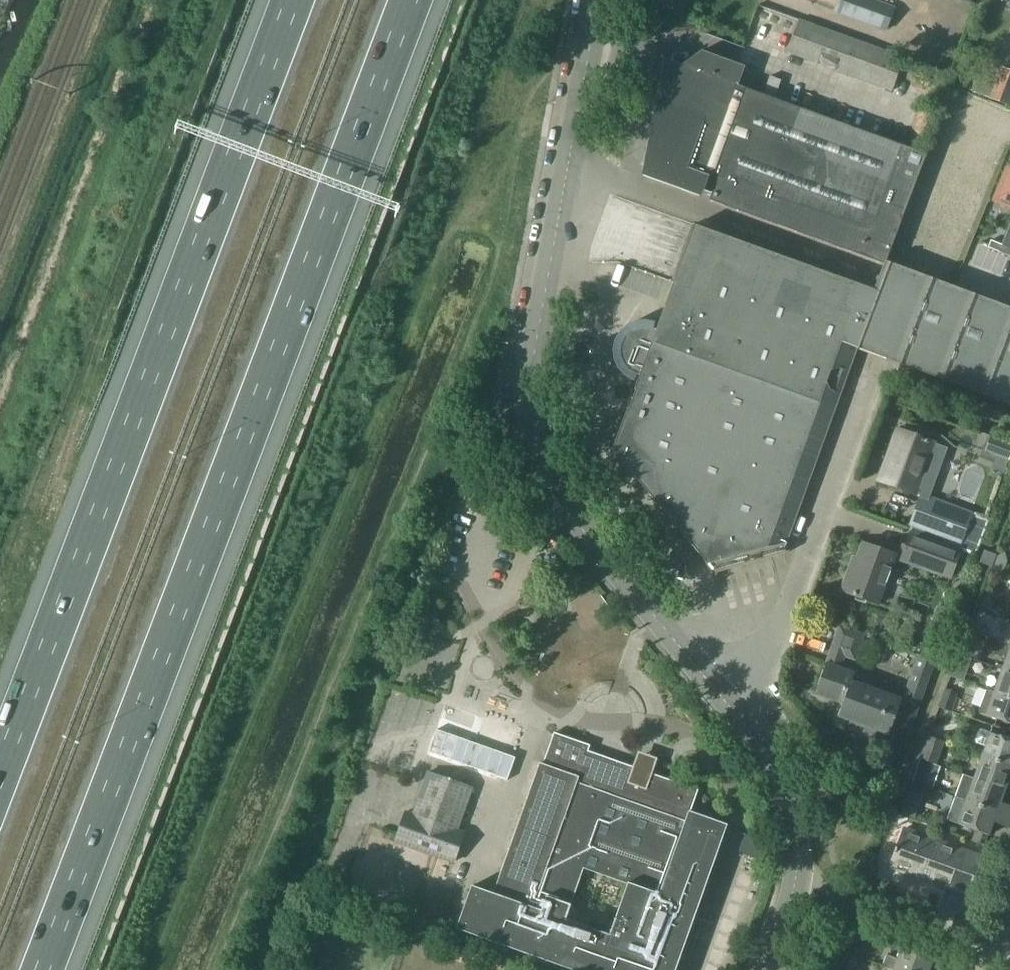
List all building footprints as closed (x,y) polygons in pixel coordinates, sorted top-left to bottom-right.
[(886,31),(886,30),(891,32),(899,7),(879,0),(836,0),(832,12),(886,31)] [(892,91),(904,58),(800,19),(788,52),(892,91)] [(886,264),(927,155),(775,99),(782,80),(770,76),(763,95),(739,86),(746,67),(702,51),(683,65),(671,61),(663,82),(660,81),(644,168),(713,194),(710,201),(884,264),(886,264)] [(959,66),(953,83),(972,90),(978,75),(978,73),(959,66)] [(997,81),(991,97),(1009,104),(1009,70),(1003,67),(997,81)] [(978,75),(972,90),(991,97),(997,81),(978,75)] [(994,200),(1009,207),(1009,170),(1007,168),(994,200)] [(687,247),(660,323),(646,321),(636,322),(627,326),(623,330),(836,408),(858,346),(1009,402),(1009,310),(886,264),(884,264),(875,290),(695,225),(687,247)] [(991,240),(988,247),(1000,252),(1003,245),(991,240)] [(1000,252),(1009,256),(1009,248),(1003,245),(1000,252)] [(783,543),(787,542),(836,408),(623,330),(620,332),(615,341),(614,351),(615,360),(619,369),(626,376),(637,383),(614,449),(708,563),(712,562),(715,571),(785,552),(783,543)] [(900,431),(883,479),(914,491),(921,494),(930,497),(940,468),(924,463),(932,443),(900,431)] [(986,448),(991,450),(1009,457),(1009,455),(1009,443),(996,438),(991,436),(986,448)] [(913,528),(912,531),(962,550),(974,554),(986,519),(972,513),(930,497),(921,494),(909,527),(913,528)] [(912,531),(901,560),(952,578),(954,573),(964,577),(972,554),(962,551),(962,550),(912,531)] [(854,570),(851,569),(843,590),(878,604),(897,555),(864,543),(854,570)] [(985,550),(981,562),(993,566),(997,554),(985,550)] [(1009,621),(1001,643),(1009,646),(1009,621)] [(967,630),(981,635),(983,629),(969,624),(967,630)] [(865,634),(841,625),(816,693),(843,703),(838,716),(850,720),(847,728),(875,738),(877,730),(889,734),(894,723),(911,729),(936,660),(920,654),(904,700),(854,681),(856,673),(841,667),(845,656),(856,659),(865,634)] [(959,653),(973,658),(974,658),(980,660),(987,642),(981,639),(982,636),(981,636),(981,635),(967,630),(959,653)] [(1007,657),(1003,669),(1009,671),(1009,646),(1001,643),(997,653),(1007,657)] [(995,691),(1009,697),(1009,671),(1003,669),(995,691)] [(979,711),(987,714),(1009,722),(1009,697),(995,691),(987,688),(979,711)] [(939,707),(952,711),(958,693),(946,689),(939,707)] [(986,746),(983,755),(1009,765),(1009,740),(982,730),(979,731),(976,740),(977,743),(986,746)] [(541,763),(494,893),(473,886),(458,929),(575,969),(677,969),(728,825),(691,812),(699,789),(674,781),(677,771),(668,751),(651,745),(630,754),(627,764),(622,762),(621,766),(589,755),(592,746),(555,732),(544,764),(541,763)] [(921,758),(932,762),(932,763),(937,765),(945,742),(928,735),(919,758),(921,759),(921,758)] [(983,755),(974,778),(1006,789),(1009,778),(1009,765),(983,755)] [(921,758),(921,759),(913,780),(924,784),(932,763),(932,762),(921,758)] [(413,813),(406,810),(394,842),(455,864),(466,831),(460,829),(474,788),(427,771),(413,813)] [(963,774),(955,796),(1009,816),(1009,805),(1001,801),(1006,789),(974,778),(963,774)] [(947,819),(989,835),(994,821),(1009,827),(1009,816),(955,796),(947,819)] [(967,895),(982,856),(905,828),(891,867),(967,895)] [(894,969),(896,969),(932,969),(929,969),(933,958),(903,947),(898,959),(887,955),(883,966),(894,969)]
